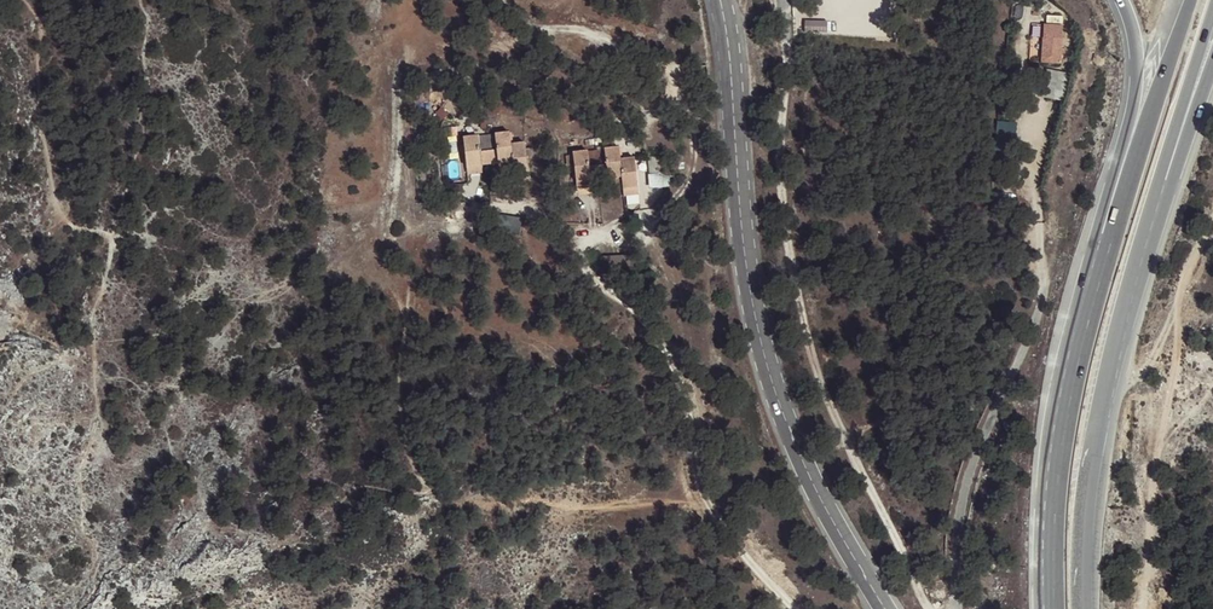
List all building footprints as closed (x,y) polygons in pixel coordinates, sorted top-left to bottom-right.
[(1044,33),(1038,66),(1058,70),(1064,37),(1044,33)] [(507,105),(442,102),(440,141),(463,141),(463,130),(488,131),(489,148),(506,148),(507,105)] [(599,119),(550,120),(549,159),(570,160),(569,147),(597,147),(595,169),(617,171),(616,133),(599,131),(599,119)] [(671,184),(670,172),(650,174),(651,186),(671,184)]
